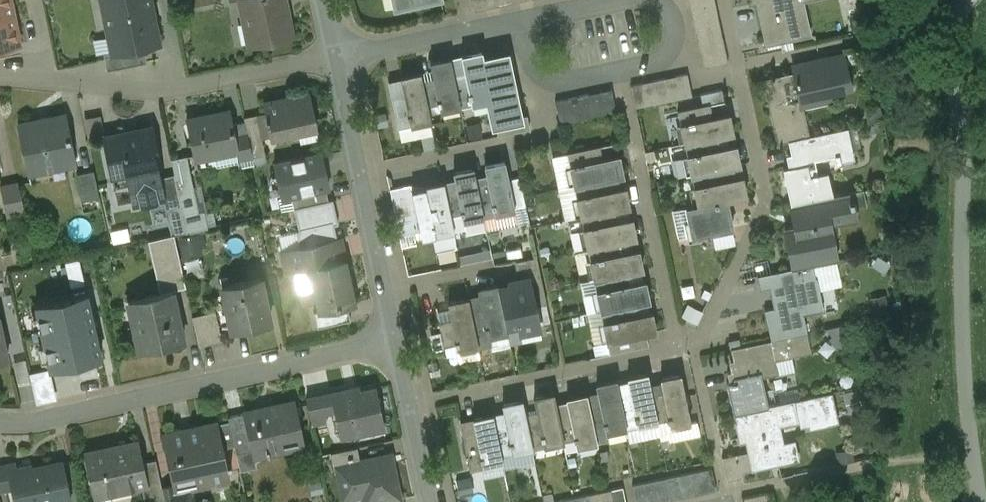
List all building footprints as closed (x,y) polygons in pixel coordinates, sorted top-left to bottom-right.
[(13,14),(10,0),(0,0),(0,17),(13,14)] [(112,51),(117,50),(118,52),(144,46),(159,43),(150,0),(101,0),(112,51)] [(249,45),(292,36),(288,17),(286,17),(284,5),(286,5),(285,0),(240,0),(249,45)] [(393,9),(434,0),(391,0),(393,9)] [(758,6),(766,42),(807,33),(799,0),(757,0),(758,6)] [(714,2),(690,7),(693,19),(716,14),(714,2)] [(0,17),(0,47),(19,43),(13,14),(0,17)] [(716,14),(693,19),(696,31),(719,26),(716,14)] [(719,26),(696,31),(698,43),(722,38),(719,26)] [(722,38),(698,43),(701,56),(725,50),(722,38)] [(144,46),(118,52),(117,50),(112,51),(103,53),(107,70),(147,62),(144,46)] [(725,50),(701,56),(704,68),(728,63),(725,50)] [(482,53),(462,57),(465,72),(453,75),(458,98),(470,96),(472,104),(490,100),(492,100),(484,61),(482,53)] [(829,66),(765,80),(778,142),(789,140),(809,136),(802,106),(831,99),(829,92),(828,86),(851,81),(845,54),(828,58),(829,66)] [(508,56),(484,61),(492,100),(490,100),(494,122),(520,116),(508,56)] [(450,60),(430,64),(434,79),(422,81),(427,105),(439,103),(441,110),(460,107),(458,98),(453,75),(450,60)] [(420,73),(400,77),(404,92),(391,95),(396,120),(408,117),(410,125),(430,121),(427,105),(422,81),(420,73)] [(688,74),(676,76),(681,98),(693,96),(688,74)] [(676,76),(665,79),(670,101),(681,98),(676,76)] [(665,79),(654,81),(658,103),(670,101),(665,79)] [(654,81),(642,83),(647,106),(658,103),(654,81)] [(851,81),(828,86),(829,92),(852,87),(851,81)] [(647,106),(642,83),(631,86),(636,108),(647,106)] [(615,87),(557,102),(563,123),(620,108),(615,87)] [(724,89),(701,94),(704,106),(711,105),(727,101),(724,89)] [(284,101),(280,101),(279,100),(263,103),(266,118),(265,119),(266,125),(268,124),(270,136),(315,127),(308,94),(288,98),(288,99),(284,100),(284,101)] [(704,106),(681,111),(687,143),(718,136),(733,133),(729,115),(714,118),(711,105),(704,106)] [(228,111),(209,115),(210,117),(187,122),(186,120),(185,120),(193,160),(236,151),(235,147),(236,146),(233,135),(228,111)] [(66,114),(18,123),(28,172),(52,168),(51,162),(75,157),(66,114)] [(103,115),(88,117),(90,136),(105,134),(103,115)] [(265,156),(256,115),(244,117),(247,132),(253,158),(265,156)] [(520,116),(494,122),(497,136),(531,129),(528,115),(520,116)] [(151,126),(104,135),(112,176),(128,173),(159,167),(151,126)] [(809,136),(789,140),(794,167),(784,169),(791,204),(833,195),(828,172),(818,175),(815,160),(836,155),(837,161),(855,158),(849,127),(809,136)] [(247,132),(233,135),(236,146),(235,147),(236,151),(238,162),(253,158),(247,132)] [(718,136),(687,143),(694,174),(736,165),(740,164),(736,145),(720,148),(718,136)] [(599,146),(568,153),(575,185),(606,178),(621,175),(617,156),(602,160),(599,146)] [(322,152),(270,164),(276,191),(328,180),(322,152)] [(505,163),(485,167),(489,181),(476,184),(481,208),(494,205),(495,213),(515,209),(505,163)] [(736,165),(694,174),(700,205),(728,199),(746,196),(742,177),(738,178),(736,165)] [(94,170),(76,174),(82,202),(100,198),(94,170)] [(473,170),(454,174),(457,188),(445,191),(450,214),(462,212),(464,219),(483,215),(481,208),(476,184),(473,170)] [(136,184),(140,202),(163,197),(159,177),(152,173),(147,181),(136,184)] [(174,174),(159,177),(163,197),(165,208),(181,205),(174,174)] [(606,178),(575,185),(581,216),(612,210),(627,206),(623,187),(608,190),(606,178)] [(328,180),(289,189),(294,208),(333,199),(328,180)] [(18,182),(3,186),(9,214),(24,211),(18,182)] [(411,184),(390,189),(400,236),(420,231),(415,206),(412,190),(411,184)] [(444,184),(424,188),(424,187),(412,190),(415,206),(420,231),(421,237),(453,231),(450,214),(445,191),(444,184)] [(833,195),(791,204),(795,226),(785,227),(793,268),(812,264),(833,260),(826,221),(853,216),(852,210),(854,209),(851,192),(833,195)] [(294,208),(299,231),(334,223),(334,226),(339,225),(333,199),(294,208)] [(700,205),(688,208),(693,237),(734,228),(728,199),(700,205)] [(612,210),(581,216),(587,248),(619,241),(634,238),(630,218),(615,222),(612,210)] [(300,248),(283,252),(287,273),(310,267),(344,259),(339,238),(337,238),(334,226),(334,223),(299,231),(296,231),(300,248)] [(179,235),(184,258),(208,253),(204,230),(179,235)] [(174,234),(152,239),(164,291),(172,290),(186,287),(174,234)] [(619,241),(587,248),(594,279),(626,272),(640,269),(636,250),(622,253),(619,241)] [(537,256),(514,261),(519,281),(529,278),(535,306),(547,303),(537,256)] [(344,259),(310,267),(320,311),(354,303),(344,259)] [(793,268),(757,275),(760,289),(773,286),(777,307),(764,309),(771,340),(807,332),(803,314),(822,310),(812,264),(793,268)] [(626,272),(594,279),(601,310),(632,304),(647,300),(643,281),(628,284),(626,272)] [(260,276),(221,285),(232,330),(271,321),(260,276)] [(519,281),(509,283),(513,298),(501,300),(506,324),(518,322),(519,330),(539,325),(535,306),(529,278),(519,281)] [(497,286),(478,290),(481,304),(469,307),(474,331),(486,328),(488,336),(507,332),(506,324),(501,300),(497,286)] [(164,291),(128,299),(139,350),(183,340),(172,290),(164,291)] [(467,299),(449,303),(452,319),(439,322),(444,345),(457,343),(459,351),(477,347),(474,331),(469,307),(467,299)] [(88,302),(35,313),(50,383),(103,372),(88,302)] [(632,304),(601,310),(607,342),(646,334),(654,332),(650,312),(635,316),(632,304)] [(216,311),(204,314),(210,343),(222,341),(216,311)] [(204,314),(192,316),(199,346),(210,343),(204,314)] [(518,322),(506,324),(507,332),(509,342),(522,339),(519,330),(518,322)] [(837,347),(851,342),(845,322),(830,327),(837,347)] [(771,340),(768,341),(772,360),(811,352),(807,332),(771,340)] [(646,334),(607,342),(609,354),(649,345),(646,334)] [(768,341),(731,348),(736,371),(727,372),(729,383),(727,383),(733,413),(768,406),(768,405),(761,374),(774,371),(772,360),(768,341)] [(14,361),(20,381),(33,378),(27,357),(14,361)] [(646,375),(628,379),(631,394),(618,397),(625,429),(656,423),(651,398),(646,375)] [(680,377),(662,381),(665,395),(651,398),(656,423),(669,420),(671,427),(690,423),(680,377)] [(615,382),(597,386),(600,401),(587,404),(592,428),(605,425),(607,433),(625,429),(618,397),(615,382)] [(376,388),(350,394),(349,390),(332,394),(341,433),(384,423),(376,388)] [(832,392),(794,401),(798,422),(808,419),(810,427),(838,421),(832,392)] [(552,395),(534,399),(537,414),(524,417),(531,449),(562,442),(557,418),(552,395)] [(321,396),(306,399),(311,424),(327,420),(321,396)] [(585,396),(567,400),(570,415),(557,418),(562,442),(575,440),(577,447),(595,443),(592,428),(587,404),(585,396)] [(794,400),(768,405),(768,406),(733,413),(739,443),(745,441),(747,452),(751,470),(788,462),(780,426),(798,422),(794,401),(794,400)] [(294,401),(243,412),(243,414),(251,450),(265,447),(266,452),(304,443),(294,401)] [(521,402),(502,406),(505,421),(493,424),(500,455),(531,449),(524,417),(521,402)] [(243,414),(228,417),(234,444),(236,453),(251,450),(243,414)] [(491,416),(460,422),(470,469),(502,463),(500,455),(493,424),(491,416)] [(229,421),(217,424),(222,447),(234,444),(229,421)] [(217,424),(161,436),(172,487),(173,492),(187,488),(229,479),(222,447),(217,424)] [(139,439),(85,452),(92,491),(105,488),(106,492),(141,485),(148,484),(143,462),(139,439)] [(357,447),(330,453),(335,474),(343,472),(341,464),(360,460),(357,447)] [(747,452),(722,457),(727,481),(742,477),(741,472),(751,470),(747,452)] [(341,464),(343,472),(348,499),(362,496),(363,501),(389,501),(401,500),(393,462),(382,456),(360,460),(341,464)] [(143,462),(148,484),(141,485),(145,501),(160,501),(164,501),(162,489),(155,459),(143,462)] [(10,474),(13,487),(16,501),(61,501),(70,500),(63,462),(18,472),(10,474)] [(0,466),(0,490),(13,487),(10,474),(18,472),(16,463),(0,466)] [(712,469),(700,472),(704,493),(716,491),(712,469)] [(700,472),(689,474),(693,495),(704,493),(700,472)] [(689,474),(678,477),(682,498),(693,495),(689,474)] [(678,477),(666,479),(670,500),(682,498),(678,477)] [(173,492),(172,487),(162,489),(164,501),(165,501),(190,501),(187,488),(173,492)] [(554,501),(626,501),(623,487),(554,501)]
